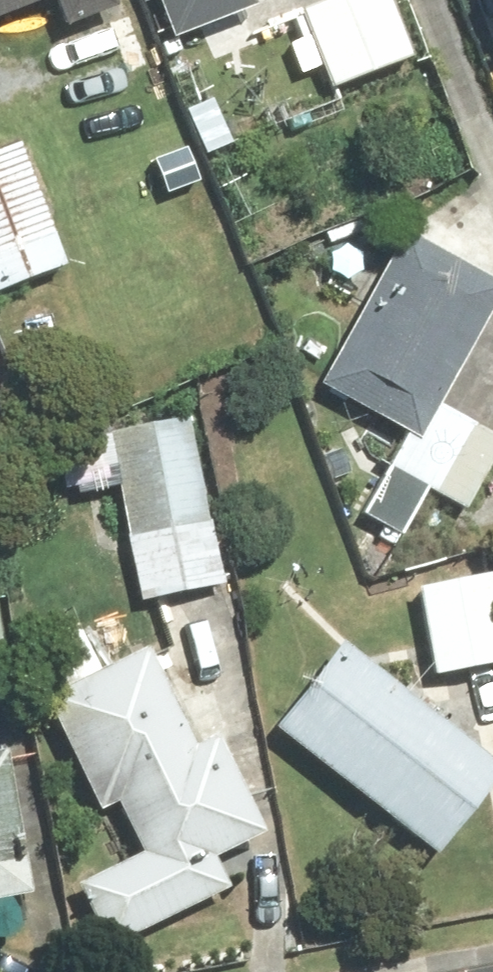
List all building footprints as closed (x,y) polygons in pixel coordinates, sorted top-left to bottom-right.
[(43,3),(55,35),(109,15),(103,0),(0,0),(0,19),(43,3)] [(163,46),(246,14),(241,0),(145,0),(163,46)] [(292,12),(322,93),(402,63),(379,0),(325,0),(292,12)] [(492,21),(492,0),(484,0),(492,21)] [(0,149),(0,295),(61,273),(14,144),(0,149)] [(310,387),(398,438),(379,469),(459,515),(492,456),(492,447),(431,412),(492,306),(492,291),(398,236),(310,387)] [(184,420),(70,440),(79,494),(110,489),(120,543),(202,529),(184,420)] [(408,592),(424,680),(492,668),(492,636),(483,579),(408,592)] [(72,635),(17,661),(88,814),(106,805),(130,857),(69,886),(99,950),(219,894),(204,863),(255,839),(209,740),(183,752),(136,651),(90,673),(72,635)] [(263,731),(428,862),(492,780),(492,777),(330,648),(263,731)] [(24,903),(0,764),(0,907),(24,903)]
